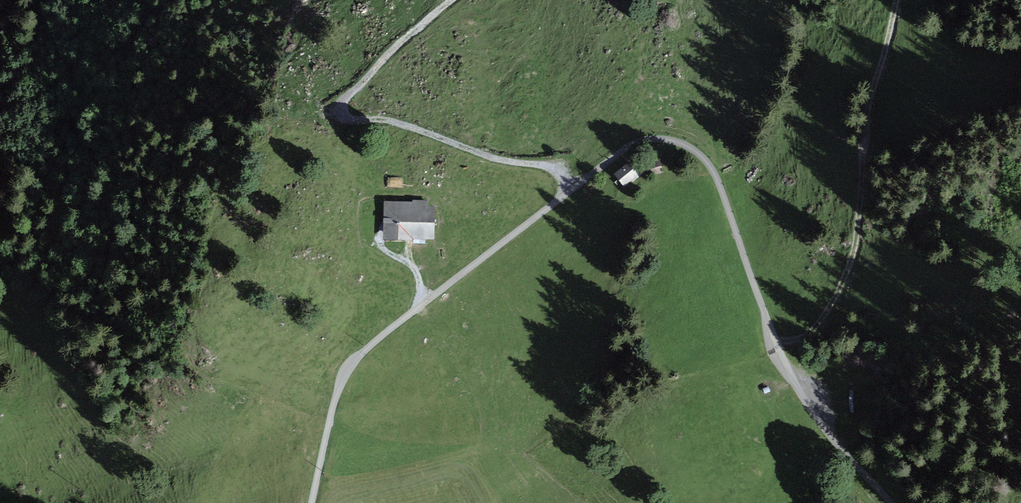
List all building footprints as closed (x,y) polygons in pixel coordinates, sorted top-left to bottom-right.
[(641,176),(629,162),(614,174),(625,189),(641,176)] [(664,173),(659,162),(647,167),(651,178),(664,173)] [(432,235),(433,210),(427,210),(427,202),(416,202),(416,209),(410,209),(410,203),(387,203),(387,206),(390,206),(389,234),(432,235)]
